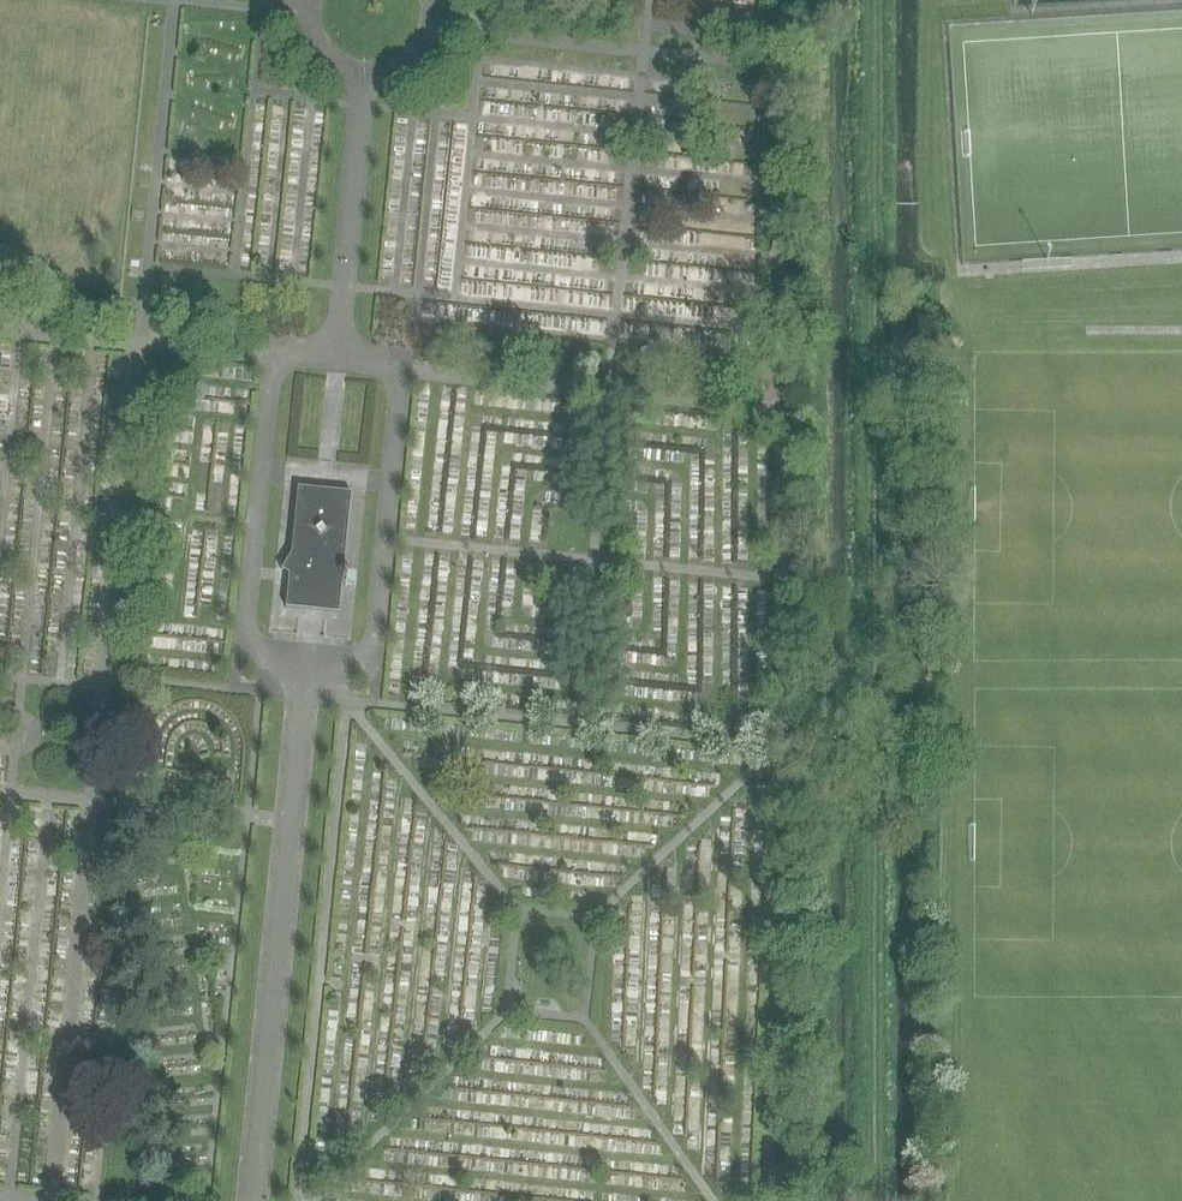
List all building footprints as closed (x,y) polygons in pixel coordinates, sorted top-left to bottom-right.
[(339,613),(339,611),(351,493),(324,490),(298,487),(291,554),(281,569),(285,572),(289,574),(285,608),(312,610),(339,613)] [(356,578),(346,577),(345,587),(355,588),(356,578)]
